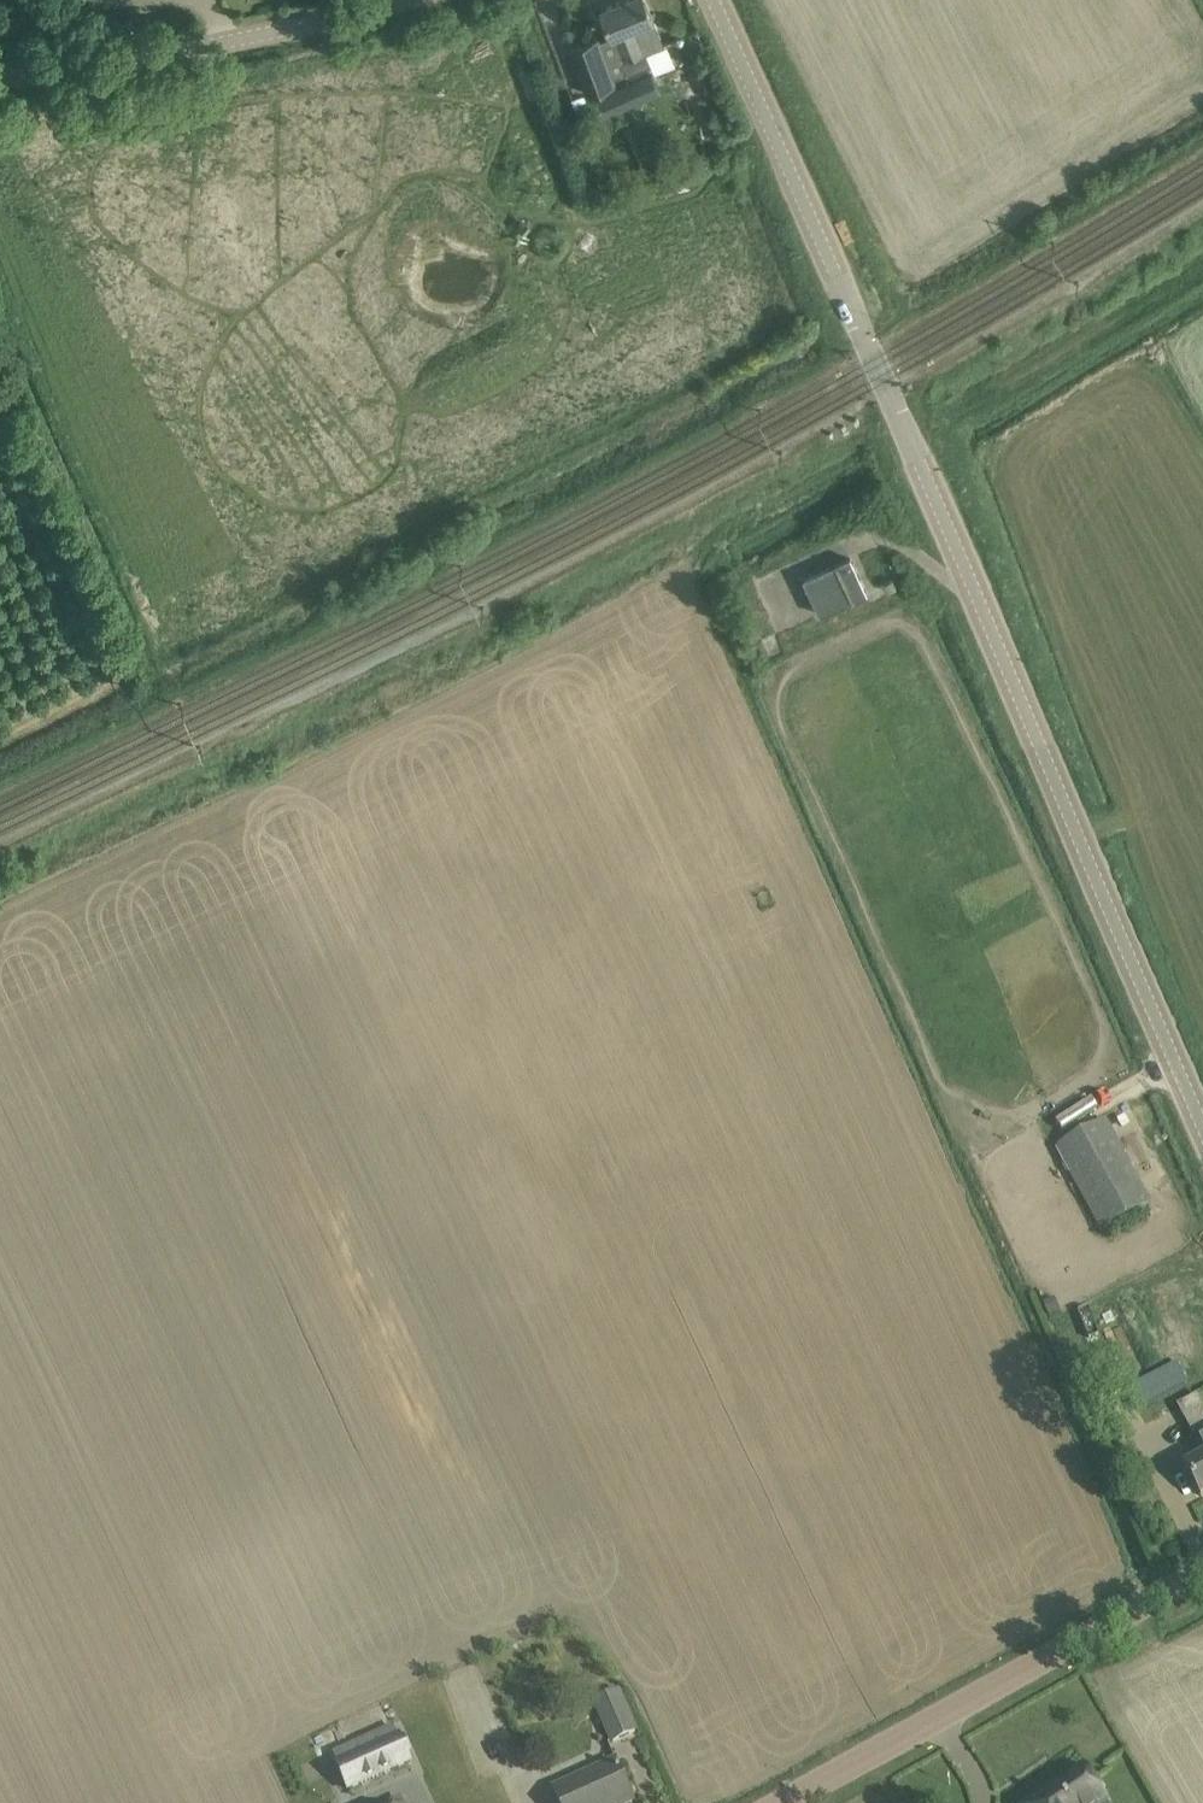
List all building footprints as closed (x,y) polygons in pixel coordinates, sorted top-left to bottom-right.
[(570,50),(588,93),(615,82),(614,80),(626,75),(627,77),(652,66),(647,52),(664,45),(646,0),(626,0),(602,9),(623,61),(608,67),(597,39),(570,50)] [(588,93),(574,99),(585,124),(594,120),(661,92),(653,74),(591,100),(588,93)] [(851,558),(805,579),(822,614),(867,593),(851,558)] [(894,581),(884,585),(887,592),(897,587),(894,581)] [(1104,1121),(1057,1147),(1103,1230),(1150,1203),(1104,1121)] [(1185,1468),(1200,1496),(1202,1495),(1202,1431),(1190,1439),(1201,1459),(1185,1468)] [(622,1693),(597,1703),(612,1743),(637,1733),(636,1731),(622,1693)] [(393,1725),(333,1752),(337,1761),(334,1762),(348,1792),(350,1791),(411,1764),(413,1763),(410,1756),(413,1755),(405,1738),(402,1739),(400,1733),(398,1734),(393,1725)] [(553,1789),(559,1802),(627,1802),(633,1800),(615,1760),(553,1789)] [(1024,1802),(1109,1802),(1083,1766),(1053,1786),(1052,1784),(1024,1802)]
